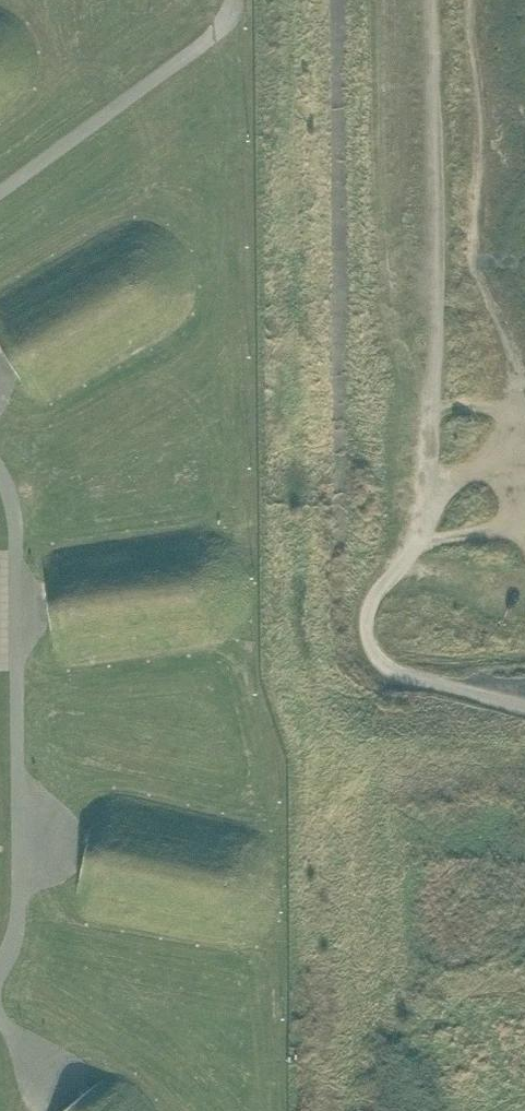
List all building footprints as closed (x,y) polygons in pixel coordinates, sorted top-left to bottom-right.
[(4,348),(7,353),(16,368),(17,371),(22,379),(22,380),(24,379),(0,338),(0,342),(4,348)] [(48,581),(46,581),(47,596),(48,596),(48,601),(51,618),(51,622),(53,633),(55,632),(48,581)] [(80,877),(80,878),(82,878),(93,827),(91,827),(88,839),(88,842),(84,859),(82,866),(80,877)] [(93,1086),(83,1095),(81,1096),(78,1099),(65,1110),(63,1110),(114,1110),(93,1086)]
